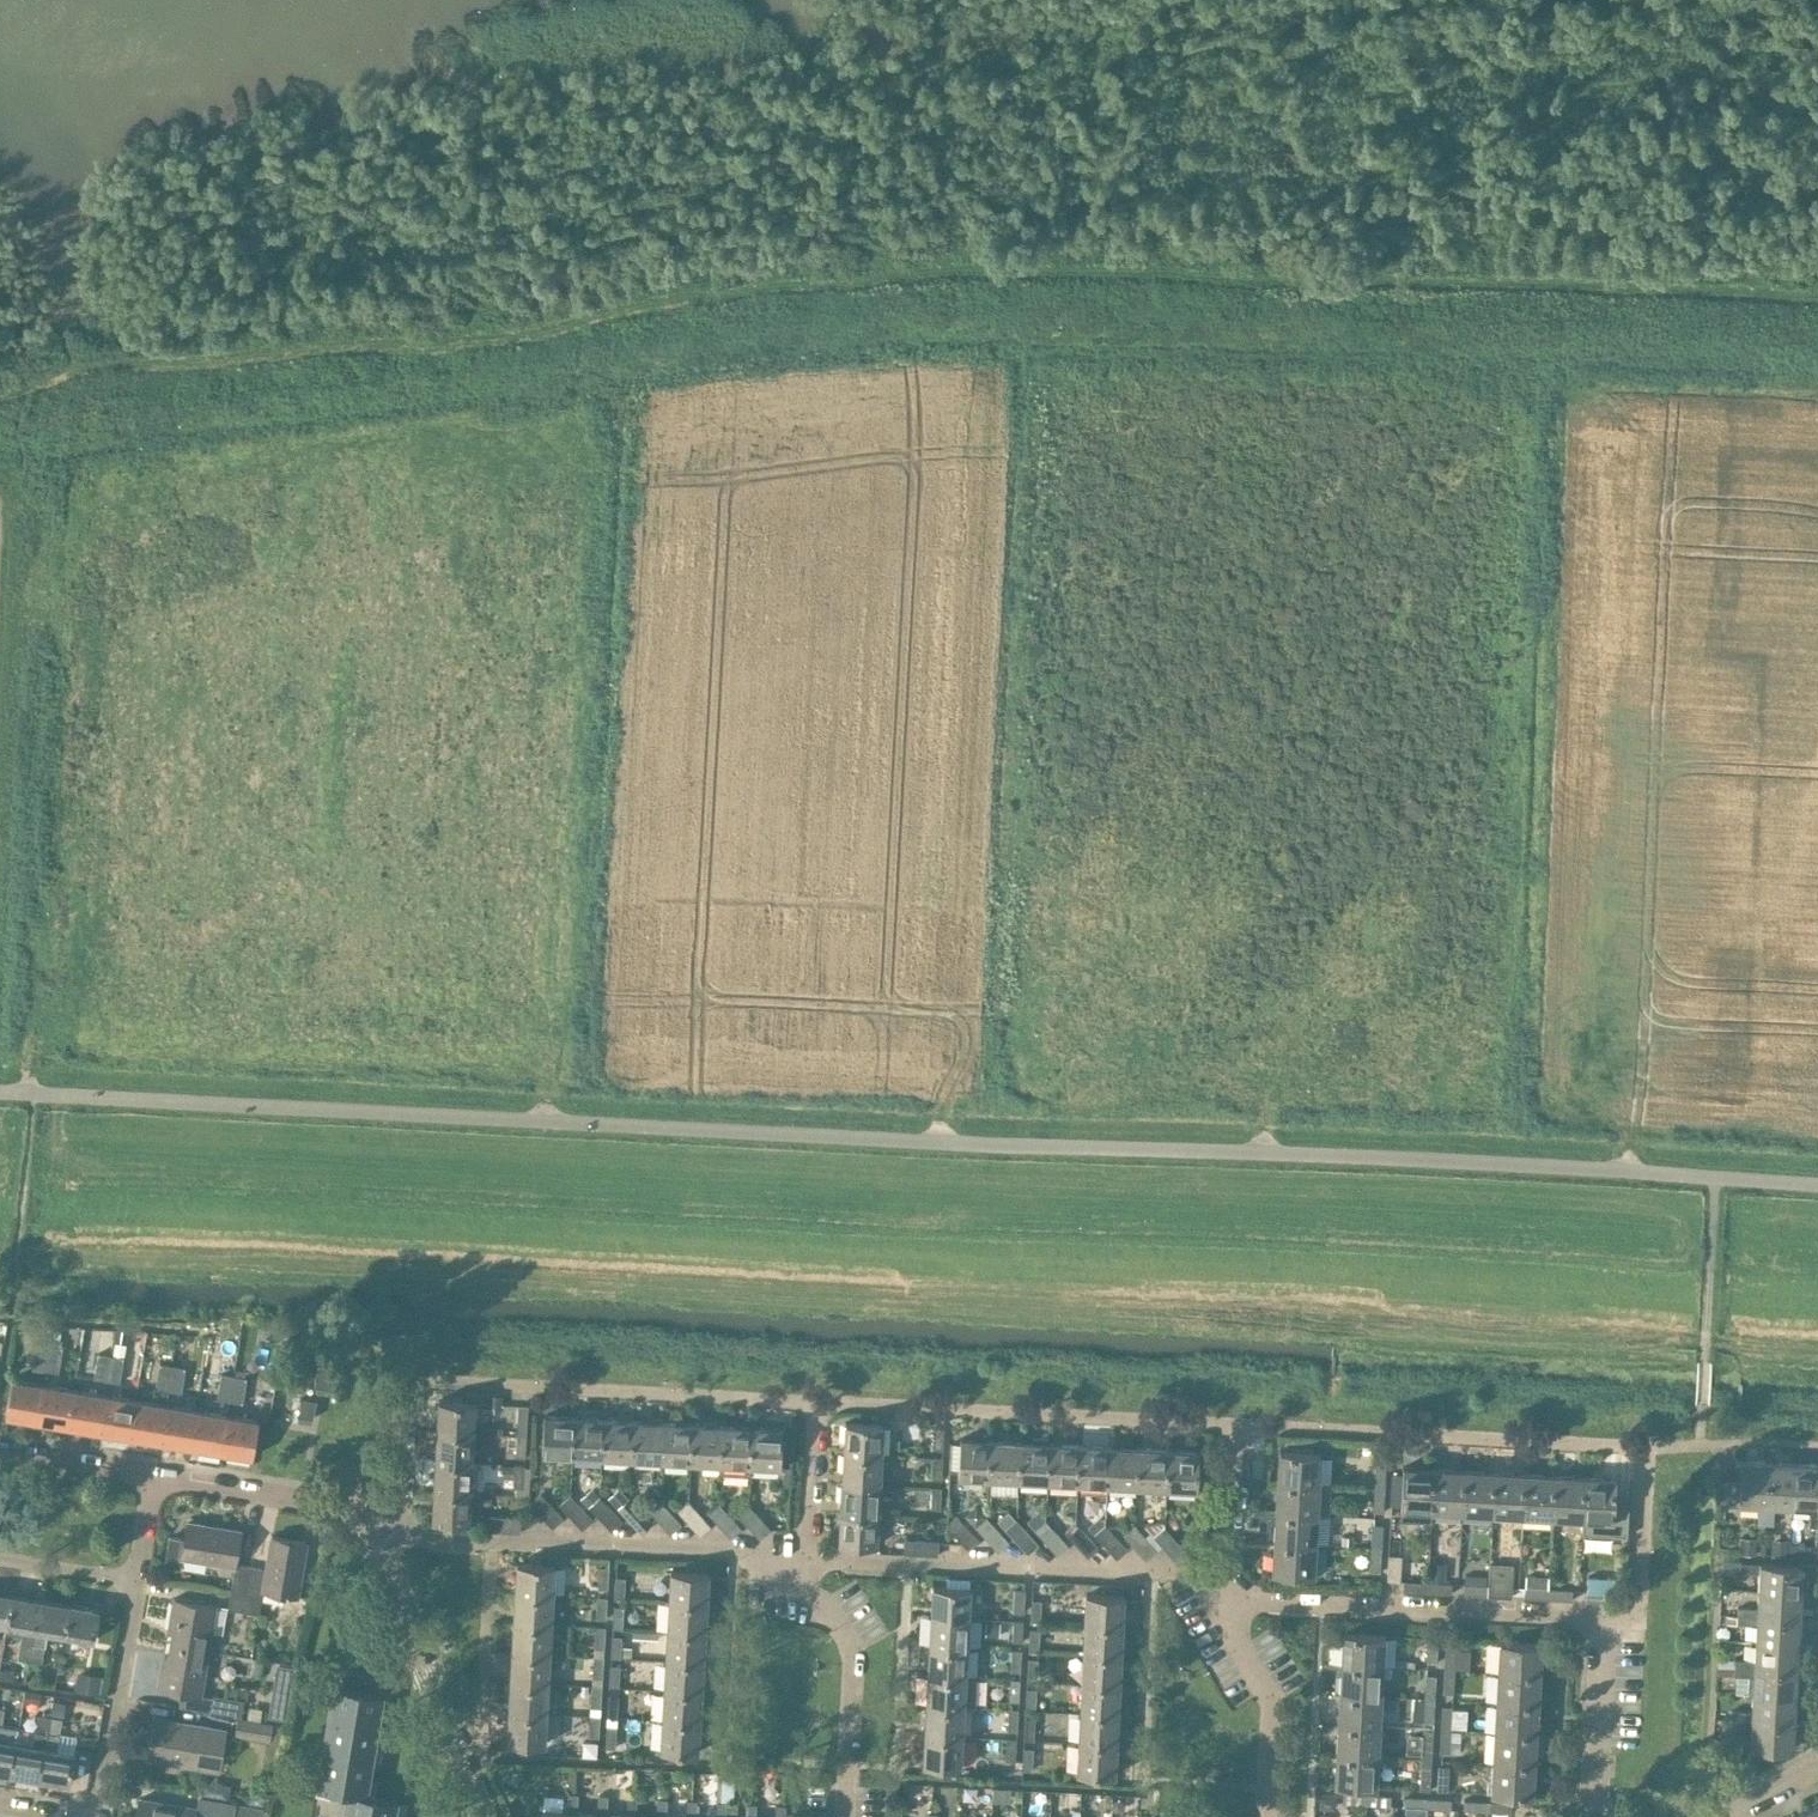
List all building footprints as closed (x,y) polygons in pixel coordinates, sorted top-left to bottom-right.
[(112,1354),(106,1379),(119,1381),(123,1356),(124,1356),(128,1330),(117,1328),(114,1347),(113,1347),(112,1354)] [(45,1369),(49,1344),(36,1342),(31,1367),(45,1369)] [(49,1344),(45,1369),(58,1371),(62,1346),(49,1344)] [(106,1379),(112,1354),(97,1352),(93,1377),(106,1379)] [(168,1390),(172,1364),(158,1362),(154,1388),(168,1390)] [(332,1387),(336,1365),(317,1362),(313,1384),(332,1387)] [(172,1364),(168,1390),(181,1392),(185,1367),(172,1364)] [(230,1400),(234,1375),(220,1372),(216,1398),(230,1400)] [(234,1375),(230,1400),(242,1402),(246,1377),(244,1376),(234,1375)] [(37,1419),(45,1383),(11,1377),(5,1414),(37,1419)] [(68,1424),(74,1388),(45,1383),(37,1419),(68,1424)] [(101,1430),(106,1393),(74,1388),(68,1424),(101,1430)] [(132,1435),(136,1398),(106,1393),(101,1430),(132,1435)] [(488,1402),(488,1405),(501,1405),(501,1395),(489,1395),(488,1402)] [(312,1417),(315,1399),(300,1396),(297,1415),(312,1417)] [(159,1440),(167,1403),(136,1398),(132,1435),(159,1440)] [(436,1429),(473,1432),(475,1401),(438,1399),(436,1429)] [(191,1445),(198,1408),(167,1403),(159,1440),(191,1445)] [(516,1434),(525,1435),(527,1404),(517,1404),(516,1434)] [(224,1451),(229,1414),(198,1408),(191,1445),(224,1451)] [(229,1414),(224,1451),(251,1455),(257,1418),(229,1414)] [(571,1454),(573,1416),(543,1414),(541,1452),(571,1454)] [(600,1456),(603,1417),(573,1416),(571,1454),(600,1456)] [(630,1457),(632,1419),(603,1417),(600,1456),(630,1457)] [(660,1459),(662,1420),(632,1419),(630,1457),(660,1459)] [(689,1460),(691,1422),(662,1420),(660,1459),(689,1460)] [(843,1451),(880,1453),(882,1423),(844,1421),(843,1451)] [(719,1462),(721,1424),(691,1422),(689,1460),(719,1462)] [(750,1463),(751,1425),(721,1424),(719,1462),(719,1473),(749,1474),(750,1463)] [(751,1425),(750,1463),(779,1465),(781,1427),(751,1425)] [(943,1448),(944,1426),(934,1426),(933,1447),(943,1448)] [(471,1461),(473,1432),(436,1429),(434,1459),(471,1461)] [(524,1456),(525,1435),(516,1434),(515,1455),(524,1456)] [(1047,1479),(1049,1442),(1046,1442),(1046,1437),(1031,1436),(1031,1441),(1020,1440),(1017,1478),(1047,1479)] [(988,1476),(990,1439),(959,1437),(957,1475),(988,1476)] [(1017,1478),(1020,1440),(990,1439),(988,1476),(1017,1478)] [(1077,1481),(1079,1443),(1049,1442),(1047,1479),(1077,1481)] [(1106,1482),(1108,1445),(1079,1443),(1077,1481),(1106,1482)] [(1136,1484),(1138,1446),(1108,1445),(1106,1482),(1136,1484)] [(1166,1486),(1168,1448),(1138,1446),(1136,1484),(1166,1486)] [(1168,1448),(1166,1486),(1196,1487),(1198,1449),(1168,1448)] [(1278,1480),(1320,1482),(1321,1452),(1280,1450),(1278,1480)] [(879,1483),(880,1453),(843,1451),(841,1480),(879,1483)] [(940,1478),(942,1457),(933,1456),(931,1478),(940,1478)] [(470,1491),(471,1461),(434,1459),(433,1489),(470,1491)] [(1764,1523),(1768,1460),(1741,1459),(1740,1479),(1726,1478),(1724,1503),(1740,1504),(1740,1502),(1757,1502),(1756,1523),(1764,1523)] [(1791,1504),(1793,1462),(1768,1460),(1764,1523),(1772,1524),(1773,1503),(1791,1504)] [(1817,1483),(1817,1463),(1793,1462),(1791,1504),(1809,1505),(1807,1525),(1815,1526),(1817,1483)] [(1373,1487),(1384,1487),(1386,1463),(1375,1463),(1373,1487)] [(502,1476),(513,1477),(514,1465),(503,1464),(502,1476)] [(513,1477),(513,1486),(515,1486),(523,1486),(523,1466),(523,1464),(514,1464),(514,1465),(513,1477)] [(779,1465),(778,1465),(777,1484),(778,1484),(789,1484),(790,1466),(779,1465)] [(1432,1509),(1434,1468),(1403,1466),(1401,1507),(1400,1519),(1431,1521),(1432,1509)] [(1462,1511),(1464,1469),(1434,1468),(1432,1509),(1462,1511)] [(1492,1512),(1495,1471),(1464,1469),(1462,1511),(1492,1512)] [(1522,1514),(1525,1473),(1495,1471),(1492,1512),(1522,1514)] [(1553,1516),(1555,1475),(1525,1473),(1522,1514),(1553,1516)] [(1584,1518),(1587,1476),(1555,1475),(1553,1516),(1584,1518)] [(1587,1476),(1584,1518),(1614,1519),(1616,1478),(1587,1476)] [(877,1514),(879,1483),(841,1480),(839,1512),(877,1514)] [(1318,1513),(1320,1482),(1278,1480),(1277,1511),(1318,1513)] [(940,1510),(940,1503),(941,1486),(931,1486),(930,1509),(940,1510)] [(590,1487),(579,1497),(587,1505),(598,1495),(590,1487)] [(1383,1511),(1384,1487),(1373,1487),(1372,1510),(1383,1511)] [(468,1522),(470,1491),(433,1489),(431,1520),(468,1522)] [(618,1506),(627,1497),(621,1490),(611,1499),(618,1506)] [(552,1527),(563,1517),(539,1492),(528,1502),(552,1527)] [(581,1529),(592,1519),(569,1494),(558,1504),(581,1529)] [(611,1530),(622,1520),(598,1495),(587,1505),(611,1530)] [(618,1506),(617,1507),(640,1532),(651,1521),(628,1497),(627,1497),(618,1506)] [(669,1533),(680,1523),(658,1498),(647,1508),(669,1533)] [(699,1535),(710,1525),(687,1500),(676,1509),(699,1535)] [(729,1536),(740,1526),(717,1501),(706,1511),(729,1536)] [(759,1538),(770,1528),(747,1503),(736,1513),(759,1538)] [(976,1503),(964,1514),(975,1526),(977,1524),(986,1516),(987,1515),(976,1503)] [(1316,1543),(1318,1513),(1277,1511),(1275,1541),(1316,1543)] [(875,1543),(877,1514),(839,1512),(837,1541),(875,1543)] [(968,1549),(979,1539),(957,1514),(945,1524),(968,1549)] [(520,1532),(520,1517),(486,1516),(486,1530),(520,1532)] [(998,1551),(1009,1541),(986,1516),(977,1524),(975,1526),(998,1551)] [(1027,1553),(1038,1543),(1015,1517),(1004,1527),(1027,1553)] [(1057,1554),(1068,1544),(1045,1519),(1034,1529),(1057,1554)] [(245,1595),(250,1565),(235,1563),(241,1530),(186,1521),(183,1538),(168,1536),(164,1565),(181,1568),(183,1556),(234,1564),(229,1592),(245,1595)] [(1087,1556),(1098,1546),(1075,1521),(1064,1531),(1087,1556)] [(1164,1521),(1143,1525),(1150,1532),(1145,1536),(1156,1549),(1161,1544),(1153,1535),(1158,1531),(1164,1526),(1164,1521)] [(1116,1558),(1127,1548),(1104,1522),(1093,1532),(1116,1558)] [(1370,1547),(1381,1547),(1382,1523),(1371,1523),(1370,1547)] [(1145,1559),(1156,1550),(1156,1549),(1145,1536),(1134,1524),(1123,1534),(1145,1559)] [(1175,1561),(1187,1551),(1164,1526),(1158,1531),(1153,1535),(1161,1544),(1175,1561)] [(1341,1532),(1341,1541),(1352,1541),(1352,1532),(1341,1532)] [(905,1549),(939,1551),(940,1536),(906,1534),(905,1549)] [(245,1595),(261,1597),(262,1588),(296,1594),(305,1541),(271,1535),(266,1568),(250,1565),(245,1595)] [(1739,1536),(1738,1553),(1751,1553),(1755,1553),(1756,1537),(1739,1536)] [(1770,1549),(1770,1554),(1777,1555),(1778,1555),(1786,1555),(1786,1550),(1786,1539),(1778,1538),(1770,1538),(1770,1549)] [(1314,1575),(1316,1543),(1275,1541),(1273,1572),(1314,1575)] [(1789,1550),(1789,1555),(1803,1556),(1803,1551),(1804,1545),(1790,1544),(1789,1550)] [(1380,1572),(1381,1547),(1370,1547),(1369,1571),(1380,1572)] [(1400,1580),(1401,1555),(1389,1554),(1388,1579),(1400,1580)] [(1723,1559),(1722,1569),(1739,1570),(1740,1570),(1741,1561),(1741,1560),(1723,1559)] [(514,1592),(552,1594),(553,1563),(515,1561),(514,1592)] [(1800,1592),(1805,1592),(1806,1577),(1801,1577),(1801,1565),(1741,1561),(1740,1570),(1759,1571),(1758,1589),(1800,1592)] [(1429,1562),(1428,1581),(1445,1582),(1446,1563),(1429,1562)] [(1488,1584),(1488,1595),(1511,1596),(1511,1585),(1513,1563),(1489,1562),(1488,1584)] [(607,1588),(608,1566),(598,1565),(597,1588),(607,1588)] [(668,1600),(706,1602),(707,1572),(670,1570),(668,1600)] [(1548,1598),(1549,1587),(1549,1575),(1525,1574),(1523,1596),(1548,1598)] [(624,1598),(625,1576),(615,1575),(613,1597),(624,1598)] [(1586,1575),(1586,1590),(1607,1591),(1608,1576),(1586,1575)] [(1428,1591),(1428,1581),(1403,1579),(1402,1590),(1428,1591)] [(1428,1581),(1428,1591),(1451,1593),(1451,1582),(1445,1582),(1428,1581)] [(1488,1595),(1488,1584),(1463,1583),(1463,1593),(1488,1595)] [(931,1614),(968,1617),(969,1586),(932,1584),(931,1614)] [(1549,1587),(1548,1598),(1571,1599),(1572,1589),(1549,1587)] [(1023,1610),(1024,1589),(1014,1588),(1013,1610),(1023,1610)] [(1607,1601),(1607,1591),(1586,1590),(1584,1589),(1584,1600),(1607,1601)] [(1798,1618),(1800,1592),(1758,1589),(1757,1607),(1737,1606),(1736,1613),(1798,1618)] [(11,1592),(0,1591),(0,1622),(6,1623),(11,1592)] [(30,1659),(40,1597),(11,1592),(6,1623),(5,1631),(22,1634),(21,1641),(20,1641),(18,1657),(30,1659)] [(261,1597),(245,1595),(229,1592),(227,1607),(258,1613),(261,1597)] [(550,1622),(552,1594),(514,1592),(512,1620),(550,1622)] [(1083,1626),(1122,1627),(1123,1594),(1085,1593),(1083,1626)] [(605,1618),(606,1596),(596,1595),(595,1617),(605,1618)] [(64,1633),(69,1602),(40,1597),(30,1659),(41,1661),(44,1645),(45,1645),(47,1630),(64,1633)] [(171,1643),(208,1649),(215,1604),(173,1598),(168,1630),(172,1631),(171,1643)] [(1029,1620),(1039,1621),(1040,1599),(1031,1599),(1029,1620)] [(704,1632),(706,1602),(668,1600),(667,1630),(704,1632)] [(69,1602),(64,1633),(93,1638),(98,1607),(69,1602)] [(622,1627),(623,1605),(613,1605),(612,1627),(622,1627)] [(1798,1618),(1736,1613),(1727,1613),(1726,1621),(1756,1623),(1755,1641),(1797,1643),(1798,1618)] [(966,1646),(968,1617),(931,1614),(929,1644),(966,1646)] [(1021,1640),(1022,1619),(1013,1619),(1011,1640),(1021,1640)] [(549,1651),(550,1622),(512,1620),(511,1649),(549,1651)] [(986,1621),(985,1635),(999,1636),(1000,1621),(986,1621)] [(603,1648),(604,1635),(605,1626),(595,1625),(593,1647),(603,1648)] [(1120,1657),(1122,1627),(1083,1626),(1082,1655),(1120,1657)] [(1028,1650),(1037,1650),(1038,1629),(1029,1628),(1028,1650)] [(632,1630),(632,1637),(657,1638),(658,1631),(632,1630)] [(702,1664),(704,1632),(667,1630),(665,1663),(702,1664)] [(1341,1661),(1382,1663),(1384,1633),(1342,1631),(1341,1661)] [(611,1646),(610,1656),(620,1657),(620,1656),(620,1655),(620,1645),(621,1638),(621,1635),(611,1634),(611,1646)] [(1437,1662),(1438,1637),(1427,1637),(1425,1661),(1437,1662)] [(1497,1669),(1539,1671),(1540,1642),(1499,1640),(1497,1669)] [(1796,1669),(1797,1643),(1755,1641),(1754,1658),(1734,1656),(1734,1658),(1734,1665),(1796,1669)] [(200,1694),(208,1649),(171,1643),(169,1655),(164,1654),(158,1687),(200,1694)] [(965,1675),(966,1646),(929,1644),(927,1674),(965,1675)] [(1443,1666),(1454,1667),(1456,1645),(1444,1644),(1443,1666)] [(620,1655),(620,1656),(632,1656),(632,1646),(629,1646),(620,1645),(620,1655)] [(547,1681),(549,1651),(511,1649),(510,1681),(547,1681)] [(1019,1670),(1021,1649),(1011,1649),(1010,1670),(1019,1670)] [(591,1681),(601,1682),(603,1655),(593,1655),(591,1681)] [(1082,1655),(1080,1685),(1119,1685),(1120,1657),(1082,1655)] [(1036,1680),(1037,1658),(1027,1658),(1026,1679),(1036,1680)] [(1718,1658),(1717,1667),(1733,1667),(1734,1665),(1734,1658),(1718,1658)] [(1381,1694),(1382,1663),(1341,1661),(1339,1691),(1381,1694)] [(700,1695),(702,1664),(665,1663),(663,1693),(700,1695)] [(618,1687),(619,1664),(609,1664),(608,1686),(618,1687)] [(1794,1695),(1796,1669),(1734,1665),(1733,1667),(1733,1674),(1738,1674),(1738,1692),(1752,1692),(1794,1695)] [(1453,1693),(1454,1667),(1443,1666),(1442,1692),(1453,1693)] [(12,1679),(14,1670),(0,1667),(0,1677),(12,1679)] [(1537,1702),(1539,1671),(1497,1669),(1496,1700),(1537,1702)] [(102,1694),(105,1677),(103,1677),(103,1675),(77,1670),(74,1689),(102,1694)] [(1423,1696),(1435,1697),(1436,1674),(1425,1673),(1423,1696)] [(976,1676),(965,1675),(927,1674),(926,1703),(963,1705),(975,1705),(976,1676)] [(1018,1700),(1019,1679),(1009,1678),(1008,1699),(1018,1700)] [(508,1712),(546,1713),(547,1681),(510,1681),(508,1712)] [(599,1714),(601,1682),(591,1681),(589,1714),(599,1714)] [(333,1724),(376,1733),(382,1692),(339,1684),(333,1724)] [(1117,1714),(1119,1685),(1080,1685),(1079,1712),(1117,1714)] [(1035,1710),(1036,1688),(1026,1687),(1025,1709),(1035,1710)] [(23,1699),(22,1700),(39,1703),(40,1697),(41,1690),(25,1688),(24,1688),(23,1699)] [(272,1689),(267,1716),(285,1719),(290,1692),(272,1689)] [(1379,1725),(1381,1694),(1339,1691),(1337,1722),(1379,1725)] [(1793,1720),(1794,1695),(1752,1692),(1751,1710),(1731,1709),(1731,1717),(1793,1720)] [(241,1714),(242,1706),(243,1699),(212,1693),(210,1709),(241,1714)] [(616,1717),(617,1706),(618,1694),(608,1693),(606,1716),(616,1717)] [(699,1725),(700,1695),(663,1693),(661,1721),(699,1725)] [(1433,1722),(1435,1697),(1423,1696),(1422,1722),(1433,1722)] [(54,1700),(51,1713),(63,1715),(65,1702),(54,1700)] [(1535,1734),(1537,1702),(1496,1700),(1494,1732),(1535,1734)] [(962,1734),(963,1705),(926,1703),(923,1733),(962,1734)] [(1440,1728),(1451,1729),(1452,1705),(1441,1704),(1440,1728)] [(16,1742),(19,1727),(1,1724),(4,1708),(0,1707),(0,1770),(10,1772),(16,1742)] [(1016,1728),(1017,1708),(1008,1708),(1007,1727),(1016,1728)] [(544,1743),(546,1713),(508,1712),(506,1741),(512,1741),(511,1752),(529,1753),(529,1742),(544,1743)] [(1116,1744),(1117,1714),(1079,1712),(1078,1742),(1116,1744)] [(39,1777),(50,1715),(38,1713),(32,1745),(16,1742),(10,1772),(39,1777)] [(599,1714),(589,1714),(588,1736),(598,1736),(599,1714)] [(50,1715),(39,1777),(69,1782),(74,1752),(56,1749),(62,1717),(50,1715)] [(234,1733),(269,1740),(272,1723),(272,1721),(268,1721),(258,1719),(244,1716),(237,1715),(234,1733)] [(1033,1739),(1034,1718),(1024,1717),(1023,1739),(1033,1739)] [(1791,1748),(1793,1720),(1731,1717),(1730,1724),(1750,1726),(1749,1745),(1791,1748)] [(218,1768),(225,1730),(153,1718),(147,1756),(218,1768)] [(697,1751),(699,1725),(661,1721),(660,1749),(697,1751)] [(1377,1755),(1379,1725),(1337,1722),(1336,1753),(1377,1755)] [(266,1788),(267,1789),(270,1789),(283,1725),(272,1723),(269,1740),(261,1787),(266,1788)] [(371,1764),(376,1733),(333,1724),(327,1757),(371,1764)] [(614,1747),(616,1725),(606,1724),(605,1746),(614,1747)] [(1449,1753),(1451,1729),(1440,1728),(1438,1753),(1449,1753)] [(1533,1764),(1535,1734),(1494,1732),(1492,1762),(1533,1764)] [(960,1766),(962,1734),(923,1733),(921,1764),(929,1764),(944,1765),(960,1766)] [(1420,1757),(1431,1758),(1432,1734),(1421,1733),(1420,1757)] [(1015,1759),(1016,1737),(1006,1737),(1005,1759),(1015,1759)] [(1114,1774),(1116,1744),(1078,1742),(1076,1772),(1114,1774)] [(1031,1770),(1032,1748),(1023,1747),(1021,1769),(1031,1770)] [(1375,1786),(1377,1755),(1336,1753),(1334,1784),(1375,1786)] [(366,1792),(371,1764),(327,1757),(321,1793),(352,1798),(365,1800),(366,1792)] [(1430,1783),(1431,1758),(1420,1757),(1419,1782),(1430,1783)] [(1532,1795),(1533,1764),(1492,1762),(1491,1793),(1532,1795)] [(929,1764),(929,1772),(944,1773),(944,1765),(929,1764)] [(498,1765),(495,1769),(501,1784),(511,1769),(506,1765),(498,1765)] [(1447,1789),(1449,1766),(1438,1765),(1436,1789),(1447,1789)] [(250,1786),(248,1801),(264,1803),(266,1788),(261,1787),(250,1786)] [(397,1797),(366,1792),(365,1800),(352,1798),(349,1816),(393,1816),(397,1797)] [(576,1812),(577,1793),(568,1792),(566,1812),(540,1810),(540,1816),(571,1816),(571,1812),(576,1812)] [(1367,1803),(1367,1793),(1342,1792),(1342,1801),(1367,1803)] [(1367,1793),(1367,1803),(1390,1804),(1390,1795),(1367,1793)] [(605,1814),(607,1795),(597,1794),(596,1813),(576,1812),(571,1812),(571,1816),(600,1816),(600,1813),(605,1814)] [(235,1802),(199,1795),(197,1808),(195,1807),(140,1797),(137,1816),(208,1816),(209,1814),(224,1816),(232,1816),(235,1802)] [(1318,1795),(1318,1808),(1335,1809),(1336,1796),(1318,1795)] [(1428,1807),(1428,1797),(1402,1795),(1402,1805),(1428,1807)] [(636,1815),(637,1796),(627,1796),(626,1815),(605,1814),(600,1813),(600,1816),(630,1816),(630,1815),(636,1815)] [(667,1798),(656,1797),(656,1816),(636,1815),(630,1815),(630,1816),(666,1816),(667,1798)] [(1428,1797),(1428,1807),(1450,1809),(1451,1799),(1428,1797)] [(696,1800),(686,1799),(685,1816),(695,1816),(696,1800)] [(1486,1810),(1486,1800),(1463,1799),(1462,1809),(1486,1810)] [(1486,1800),(1486,1810),(1511,1811),(1511,1802),(1486,1800)] [(726,1801),(716,1801),(715,1816),(725,1816),(726,1801)] [(755,1802),(745,1802),(745,1816),(754,1816),(755,1802)] [(1804,1810),(1808,1816),(1817,1816),(1817,1803),(1804,1810)] [(785,1804),(775,1804),(774,1816),(784,1816),(785,1804)]
